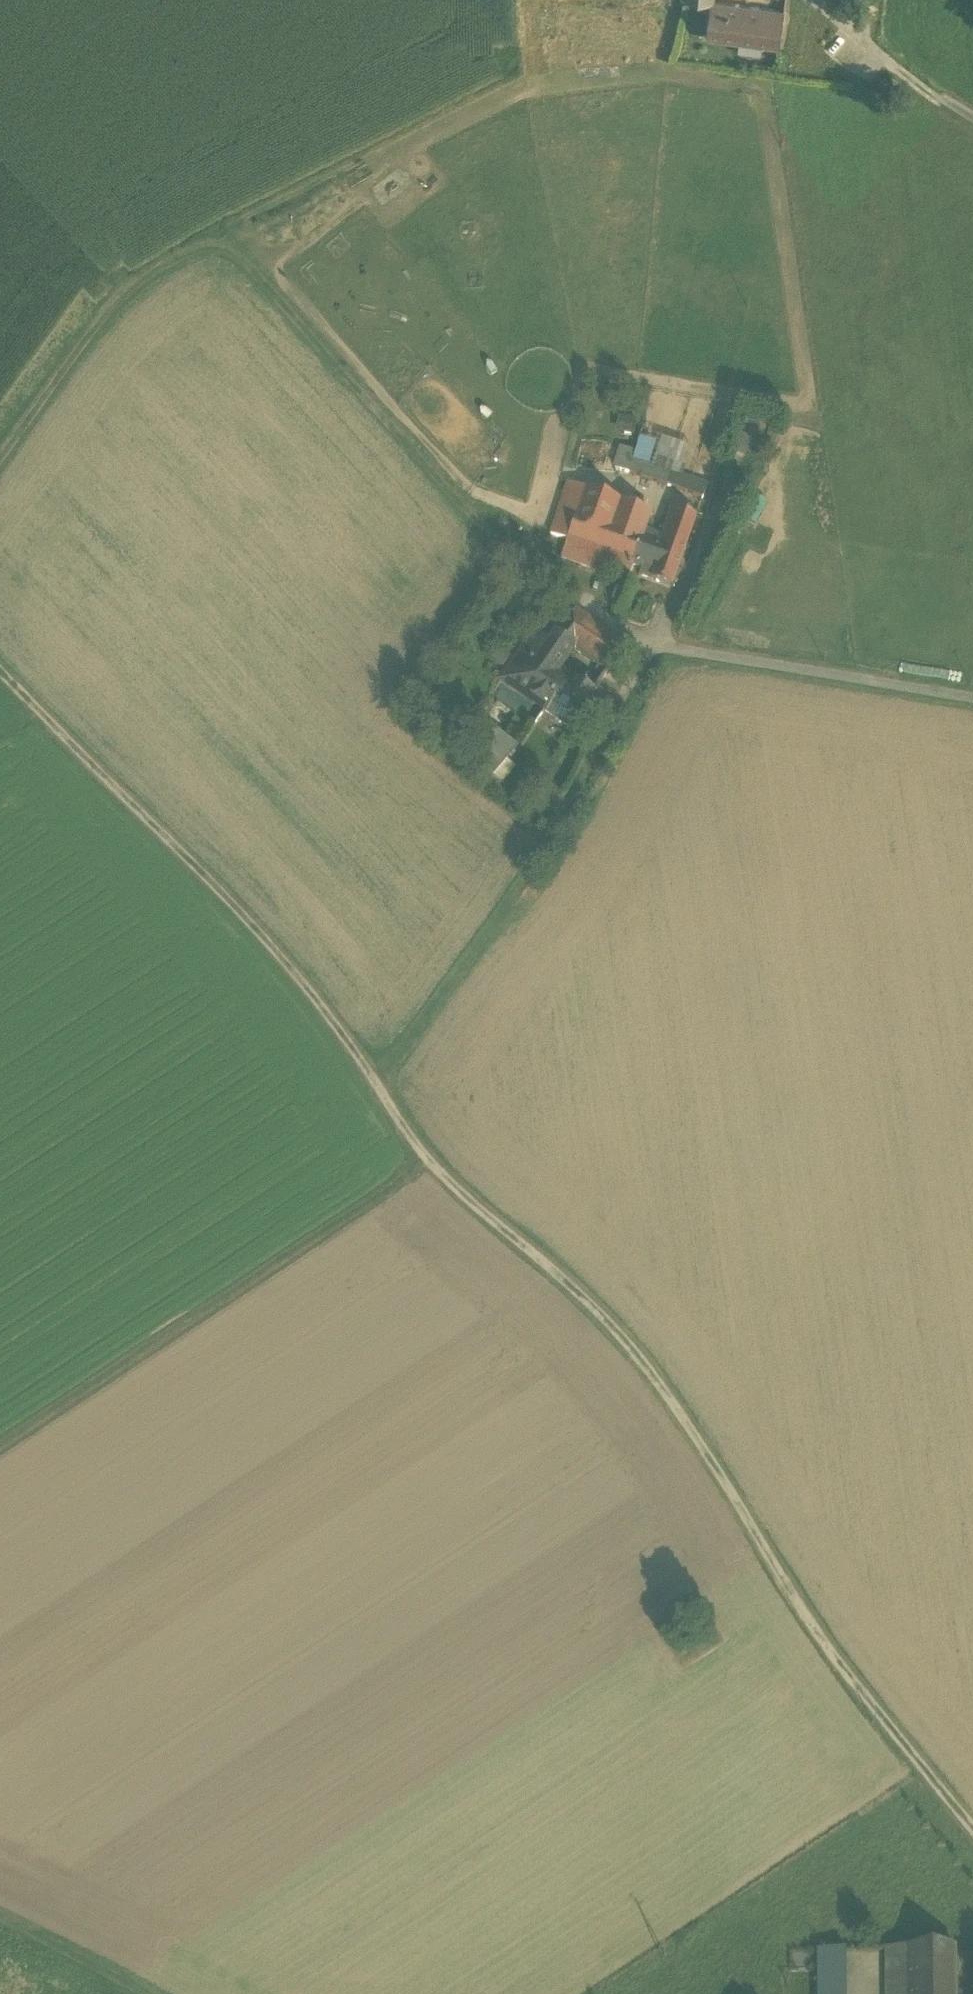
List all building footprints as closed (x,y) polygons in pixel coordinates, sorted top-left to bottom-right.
[(726,0),(713,0),(713,2),(708,37),(781,46),(787,10),(726,0)] [(754,445),(741,440),(735,459),(748,464),(754,445)] [(629,474),(633,460),(635,451),(619,448),(614,471),(629,474)] [(664,486),(669,473),(633,460),(629,474),(664,486)] [(664,486),(702,500),(706,486),(669,473),(664,486)] [(584,490),(568,485),(563,498),(579,504),(584,490)] [(601,556),(620,503),(584,490),(579,504),(566,542),(566,544),(601,556)] [(566,542),(579,504),(563,498),(549,536),(566,542)] [(626,583),(632,567),(642,538),(641,537),(650,513),(620,503),(601,556),(596,572),(626,583)] [(666,539),(686,545),(696,518),(669,510),(659,543),(664,545),(666,539)] [(659,543),(642,538),(632,567),(641,571),(639,578),(671,588),(686,545),(666,539),(664,545),(659,543)] [(601,556),(566,544),(560,560),(596,572),(601,556)] [(535,635),(547,644),(555,635),(570,615),(558,606),(535,635)] [(555,635),(574,648),(608,671),(625,644),(575,610),(570,615),(555,635)] [(547,644),(535,635),(499,681),(569,729),(592,694),(558,671),(574,648),(555,635),(547,644)] [(515,749),(492,729),(468,756),(492,777),(515,749)] [(822,1944),(823,1993),(853,1993),(853,1944),(822,1944)] [(889,1952),(889,1993),(954,1993),(953,1947),(889,1952)]
